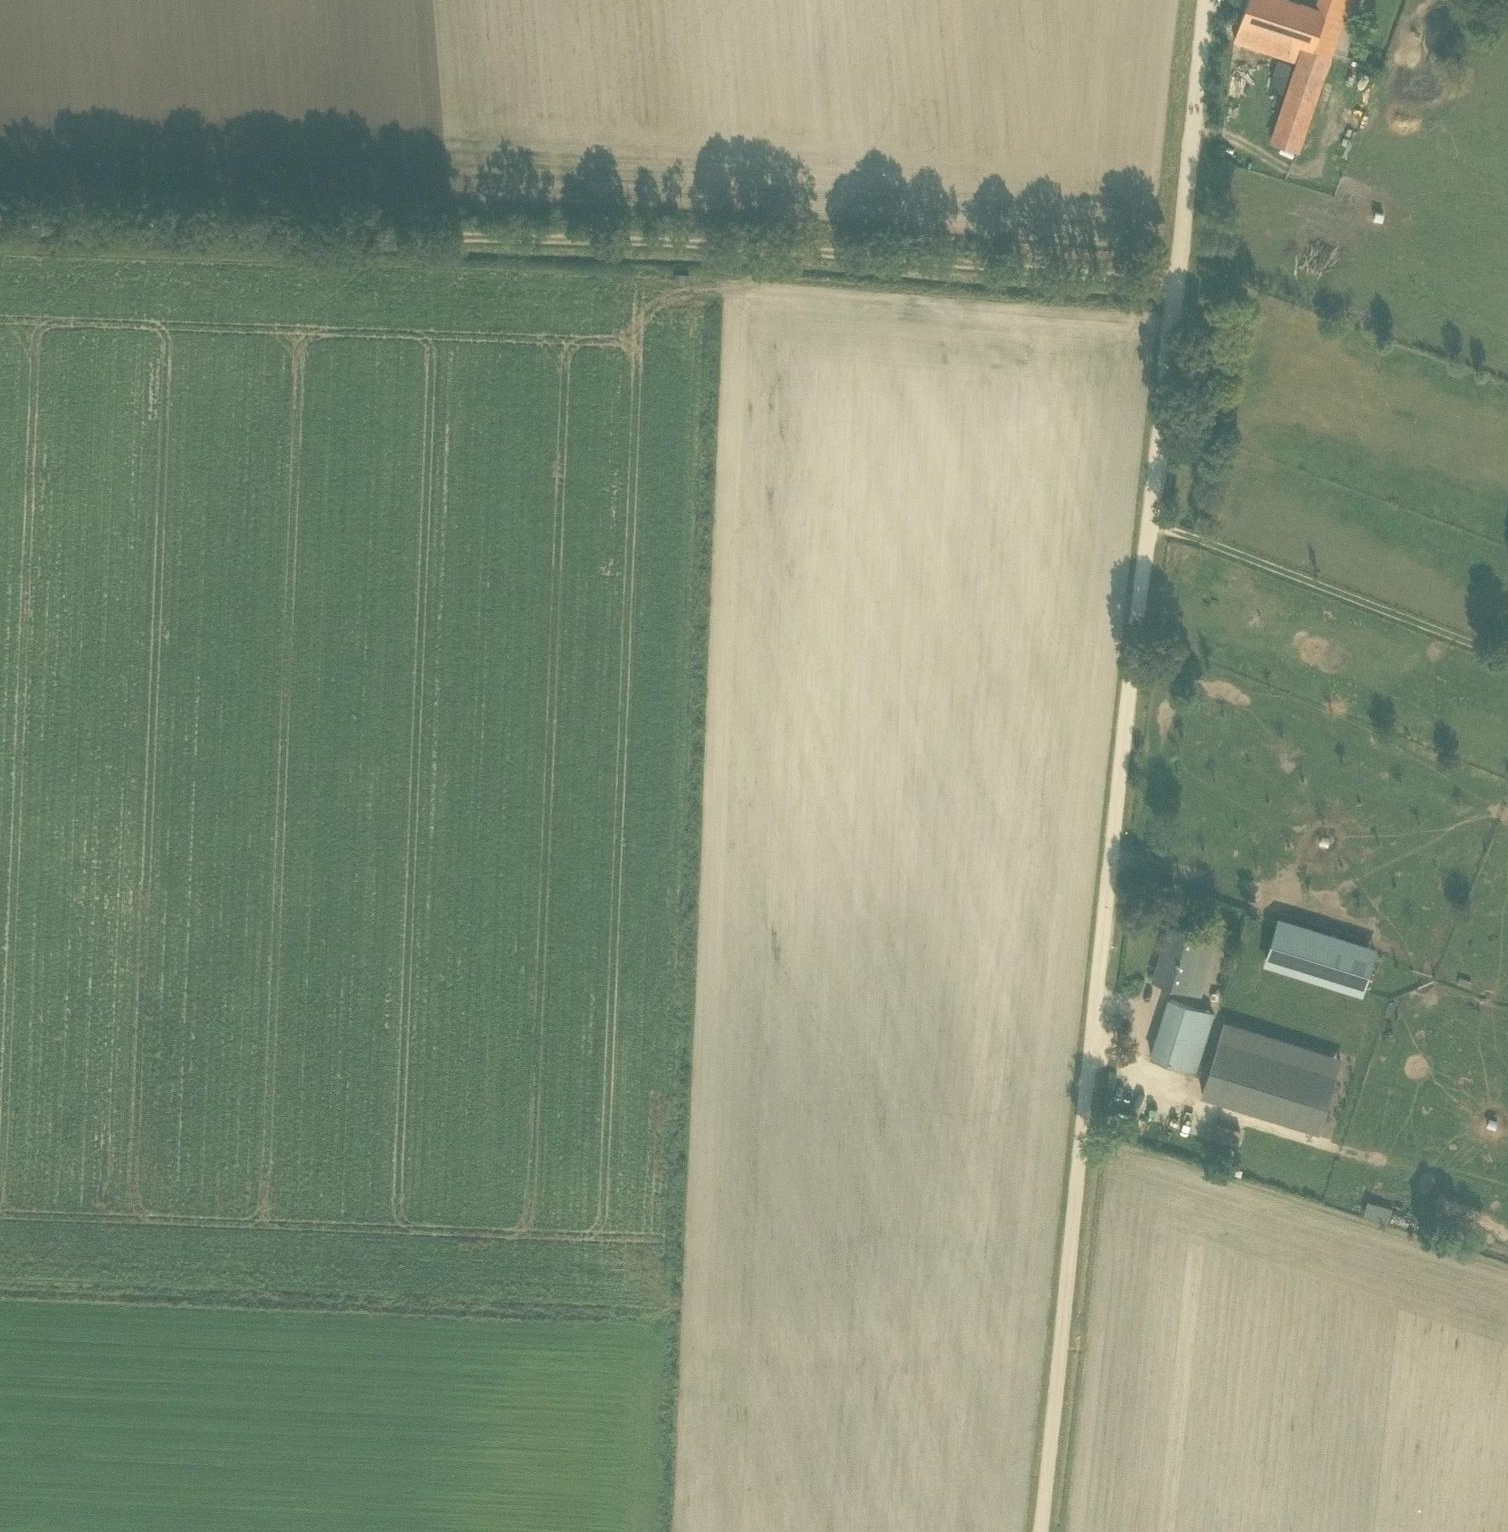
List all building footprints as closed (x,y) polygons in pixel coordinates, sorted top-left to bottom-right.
[(1332,52),(1349,0),(1319,0),(1316,8),(1292,0),(1247,0),(1235,38),(1296,59),(1301,41),(1303,42),(1332,52)] [(1300,149),(1332,52),(1303,42),(1271,139),(1300,149)] [(690,274),(676,273),(675,283),(689,284),(690,274)] [(1365,991),(1378,942),(1277,914),(1264,963),(1365,991)] [(1209,967),(1196,963),(1205,935),(1170,924),(1165,941),(1168,942),(1157,978),(1189,988),(1189,987),(1202,990),(1209,967)] [(1212,1011),(1189,1004),(1170,998),(1152,1055),(1195,1068),(1212,1011)] [(1226,1021),(1203,1092),(1319,1128),(1341,1057),(1226,1021)] [(1388,1220),(1392,1208),(1367,1201),(1363,1212),(1388,1220)]
